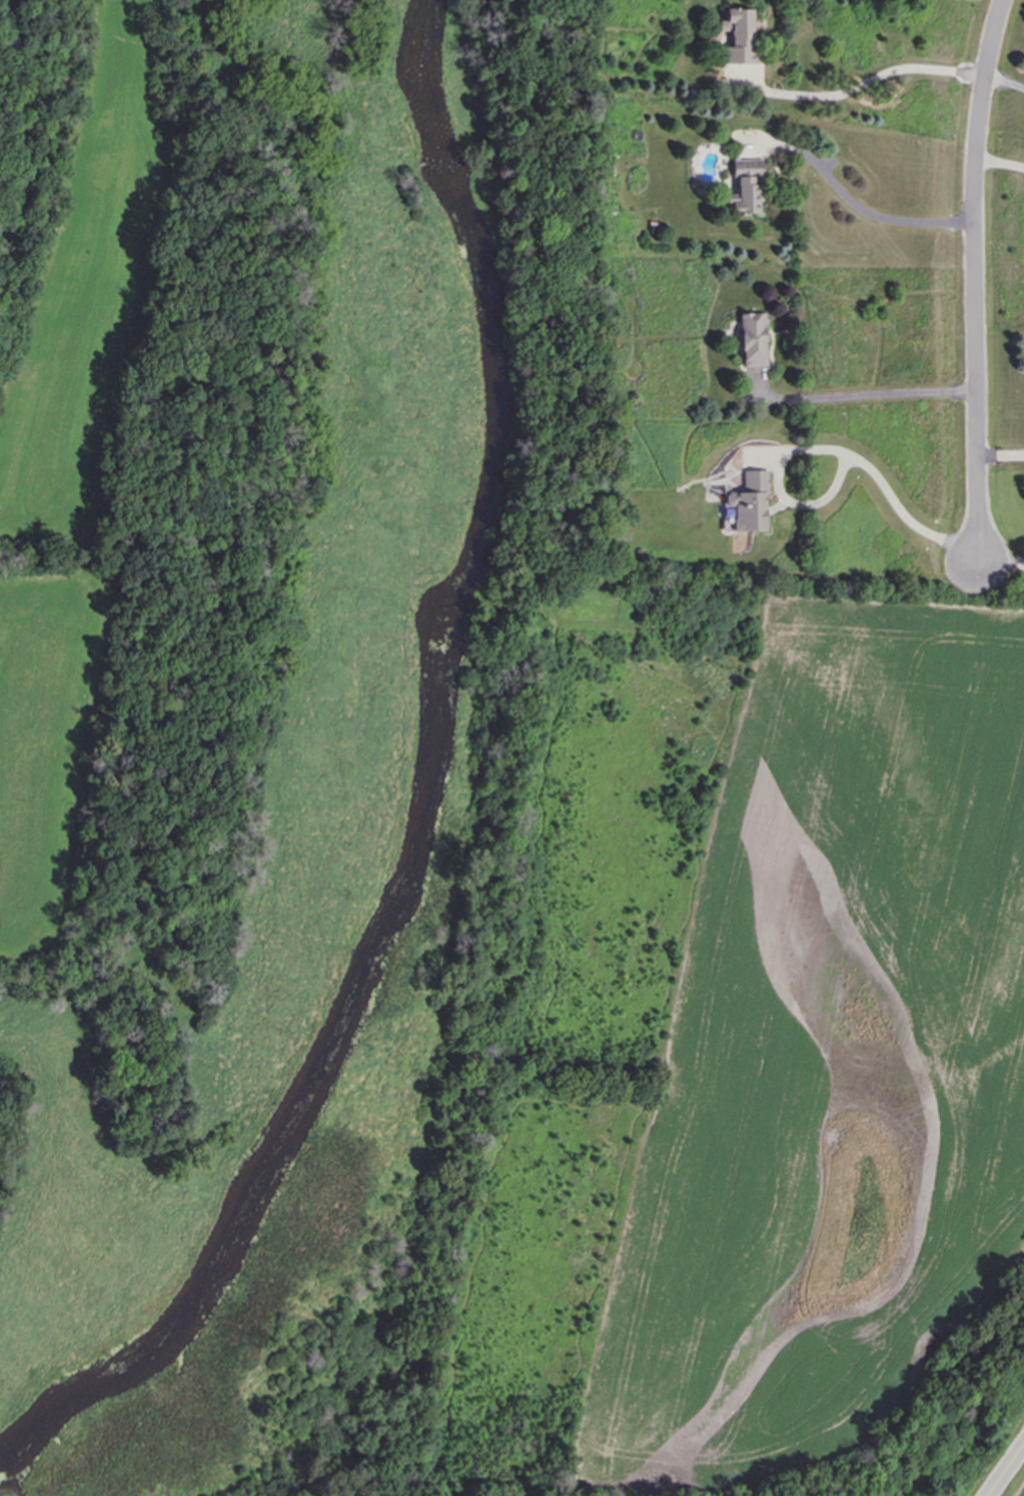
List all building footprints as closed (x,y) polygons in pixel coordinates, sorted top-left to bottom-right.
[(754,9),(727,10),(727,23),(731,23),(732,47),(740,47),(740,64),(754,64),(754,9)] [(758,213),(757,178),(762,178),(762,160),(732,160),(733,177),(737,176),(738,196),(729,196),(730,214),(758,213)] [(741,367),(766,366),(764,313),(739,314),(741,367)] [(723,531),(765,530),(765,495),(768,494),(768,470),(742,471),(742,477),(734,477),(734,485),(725,485),(725,506),(732,506),(733,519),(723,519),(723,531)]
